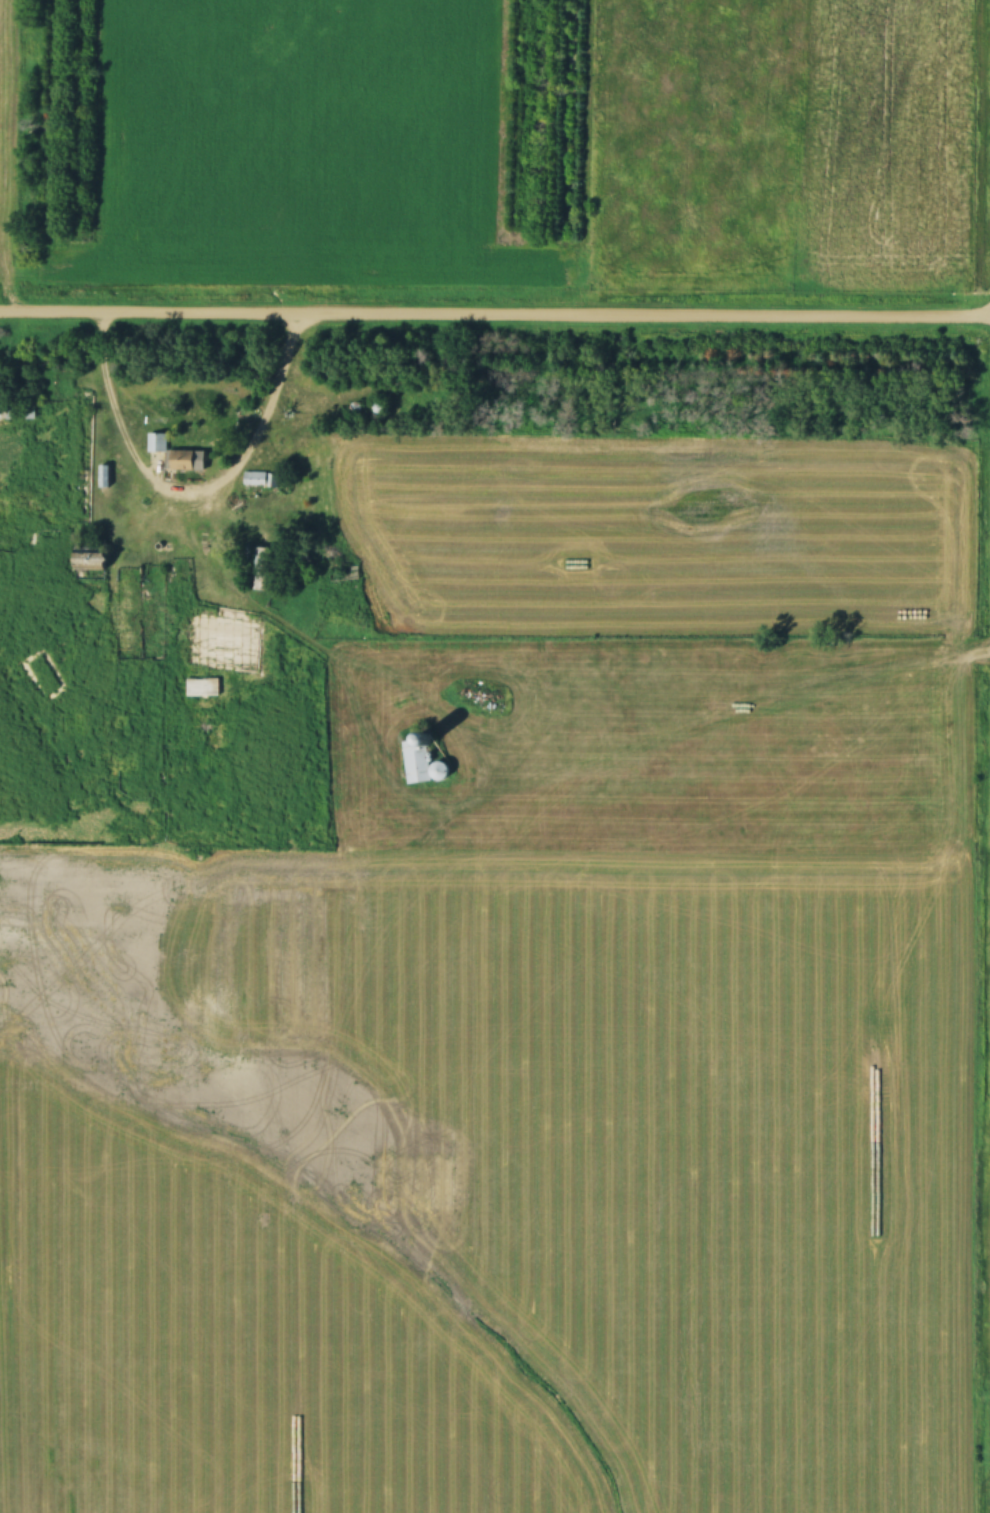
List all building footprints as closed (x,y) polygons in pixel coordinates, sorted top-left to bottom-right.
[(36,400),(0,400),(0,418),(36,418),(36,400)] [(208,469),(209,450),(168,450),(168,432),(149,432),(149,451),(169,452),(169,469),(208,469)] [(100,486),(109,486),(109,464),(100,464),(100,486)] [(275,472),(245,472),(245,485),(275,485),(275,472)] [(78,539),(78,567),(111,567),(111,539),(78,539)] [(251,546),(251,590),(276,590),(276,546),(251,546)] [(358,581),(358,566),(329,566),(329,581),(358,581)] [(186,678),(186,696),(220,696),(220,678),(186,678)] [(407,784),(452,779),(450,761),(430,763),(429,746),(444,745),(443,734),(402,739),(407,784)]
